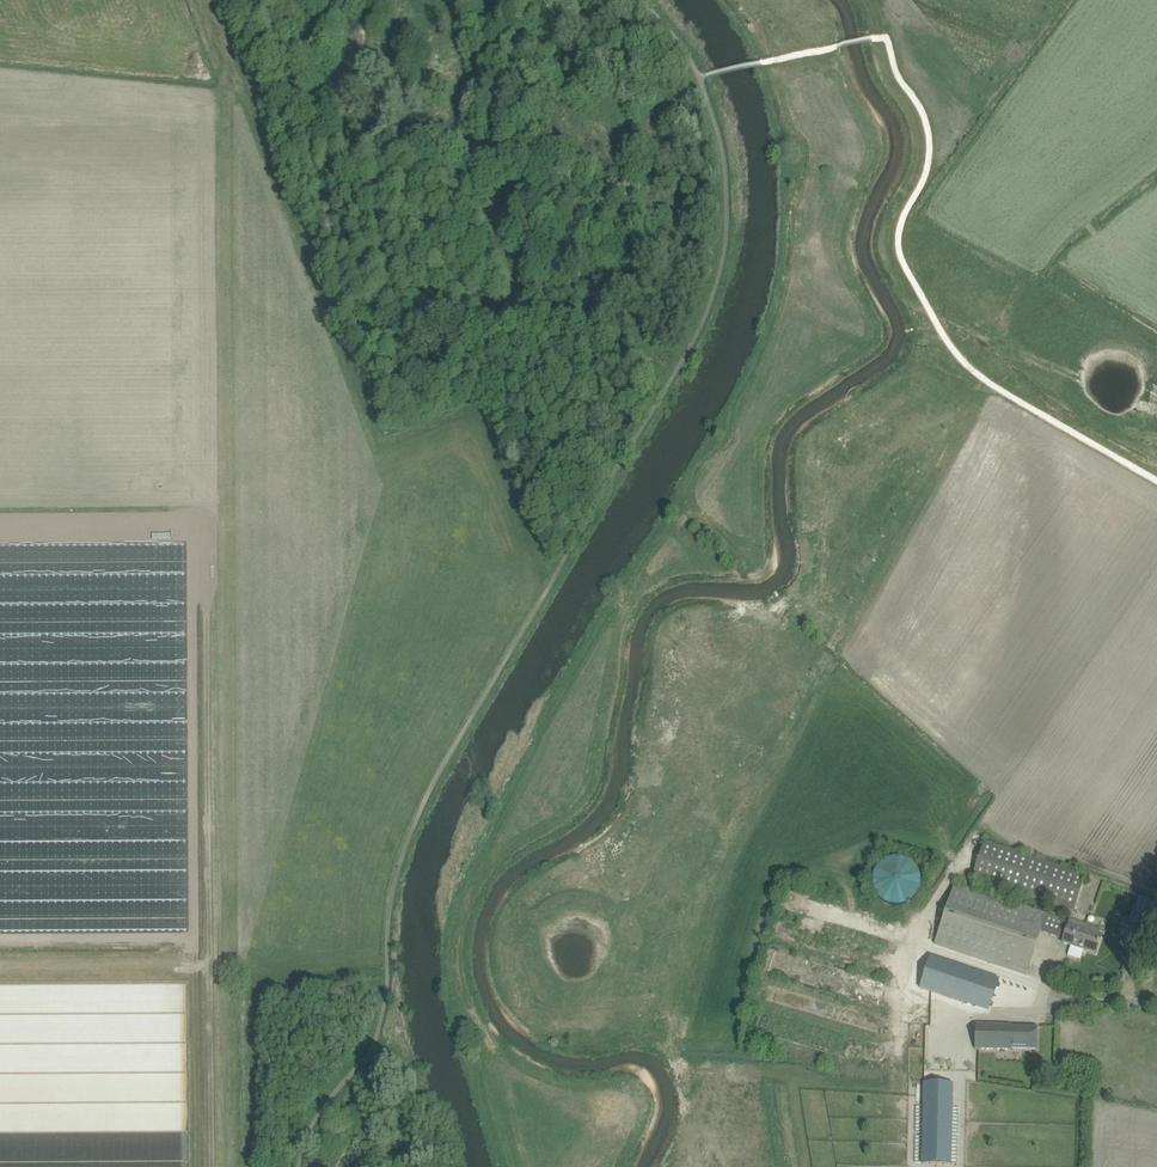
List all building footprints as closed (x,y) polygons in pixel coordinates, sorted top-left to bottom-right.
[(1087,874),(985,840),(972,878),(1074,912),(1087,874)] [(881,863),(878,866),(876,868),(875,871),(874,873),(873,876),(872,879),(872,882),(873,884),(873,888),(874,890),(876,893),(877,896),(879,898),(882,901),(884,902),(886,903),(889,904),(892,905),(896,906),(901,905),(903,905),(906,904),(909,902),(911,901),(915,897),(917,894),(918,892),(920,889),(920,887),(921,884),(921,881),(921,878),(920,875),(919,871),(917,868),(914,864),(911,862),(908,860),(905,858),(902,857),(898,857),(895,857),(891,858),(888,859),(884,861),(881,863)] [(792,883),(790,890),(805,894),(807,886),(792,883)] [(953,884),(933,944),(1027,975),(1041,932),(1059,938),(1065,921),(953,884)] [(1145,931),(1156,906),(1156,905),(1140,897),(1128,923),(1145,931)] [(1102,935),(1099,934),(1101,929),(1071,919),(1063,943),(1096,954),(1102,935)] [(1134,943),(1140,931),(1132,927),(1126,939),(1134,943)] [(920,988),(975,1006),(977,1002),(990,1006),(999,979),(930,956),(920,988)] [(1008,1050),(1008,1048),(1037,1049),(1037,1027),(1009,1027),(1009,1025),(975,1025),(975,1049),(1008,1050)] [(942,1084),(924,1083),(922,1163),(951,1164),(953,1089),(942,1089),(942,1084)]
